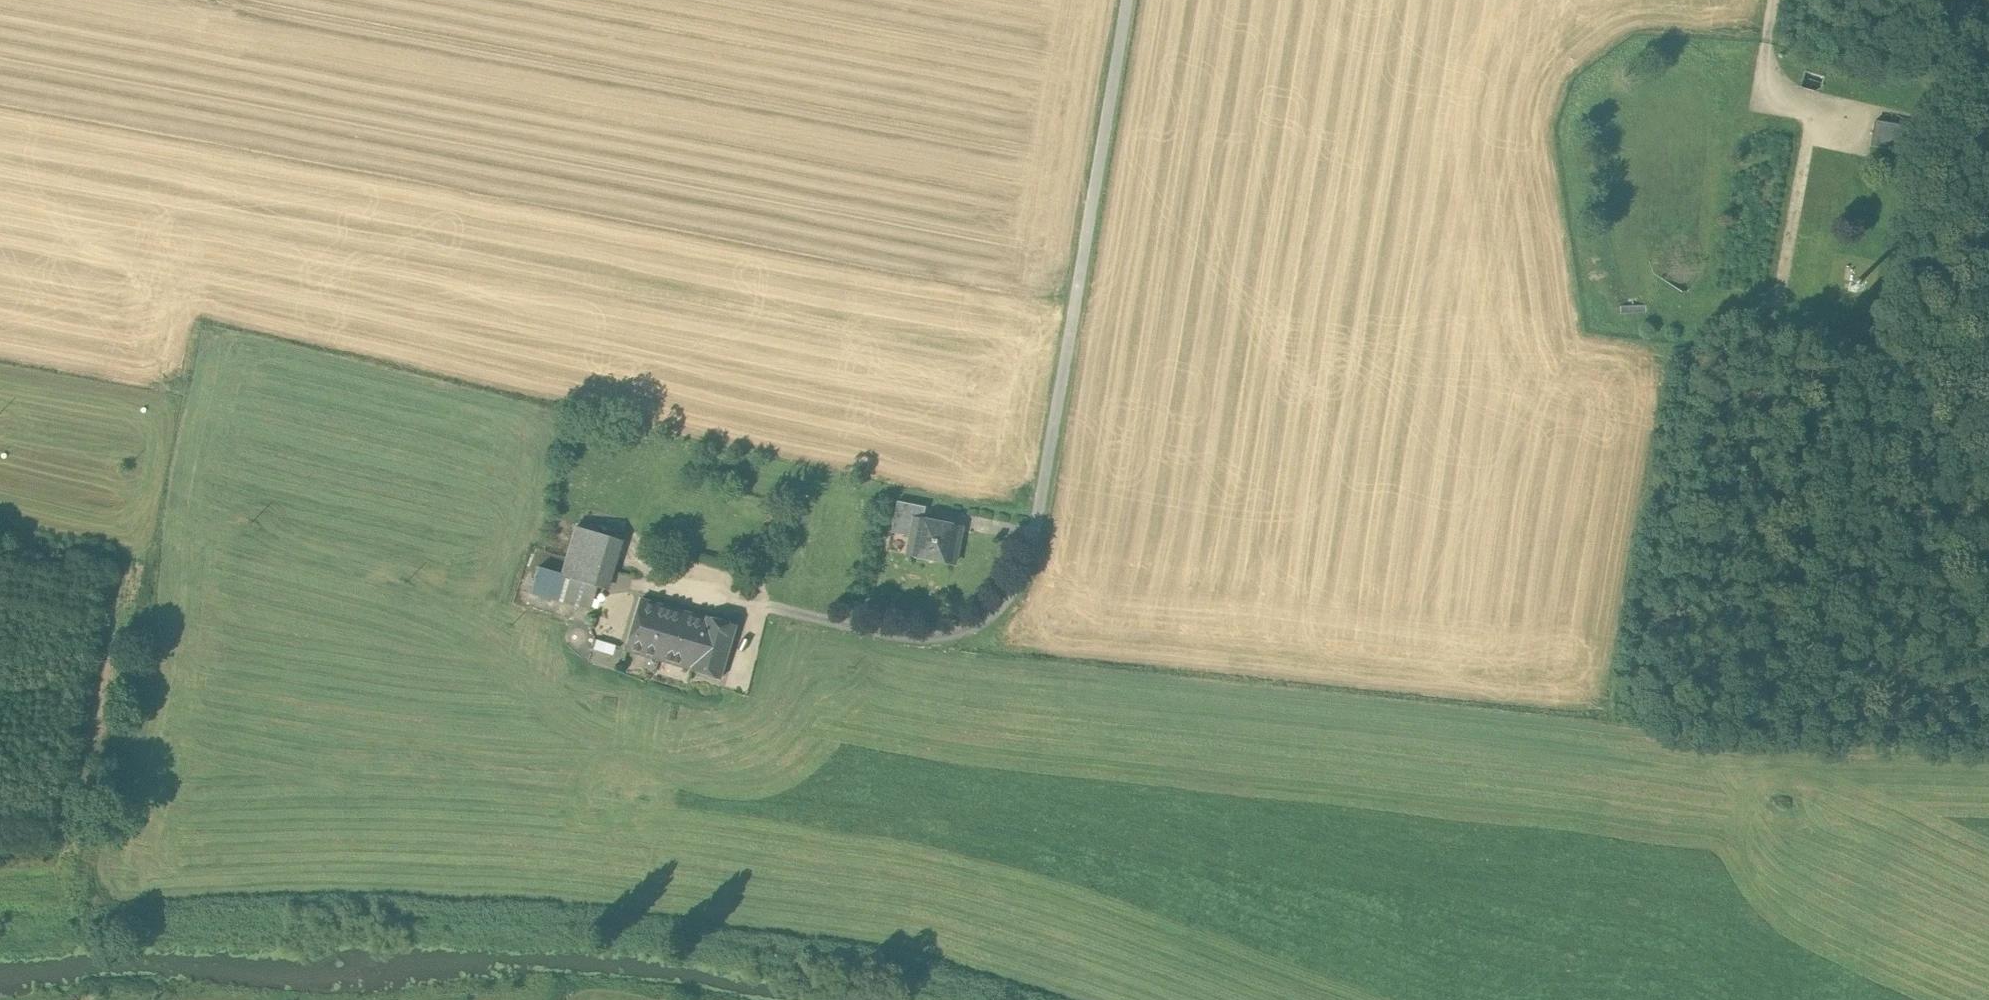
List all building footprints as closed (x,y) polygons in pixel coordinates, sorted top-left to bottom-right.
[(1910,128),(1875,121),(1870,146),(1906,152),(1910,128)] [(926,506),(897,501),(891,532),(911,536),(914,518),(923,520),(926,506)] [(923,520),(914,518),(911,536),(908,554),(926,557),(931,561),(937,559),(955,562),(962,527),(923,520)] [(615,539),(578,529),(564,576),(597,585),(602,587),(615,539)] [(564,576),(538,568),(531,592),(591,609),(597,585),(564,576)] [(708,619),(643,600),(629,648),(693,667),(708,619)] [(738,626),(708,617),(693,667),(692,670),(721,679),(738,626)] [(611,664),(616,642),(594,637),(589,659),(611,664)]
